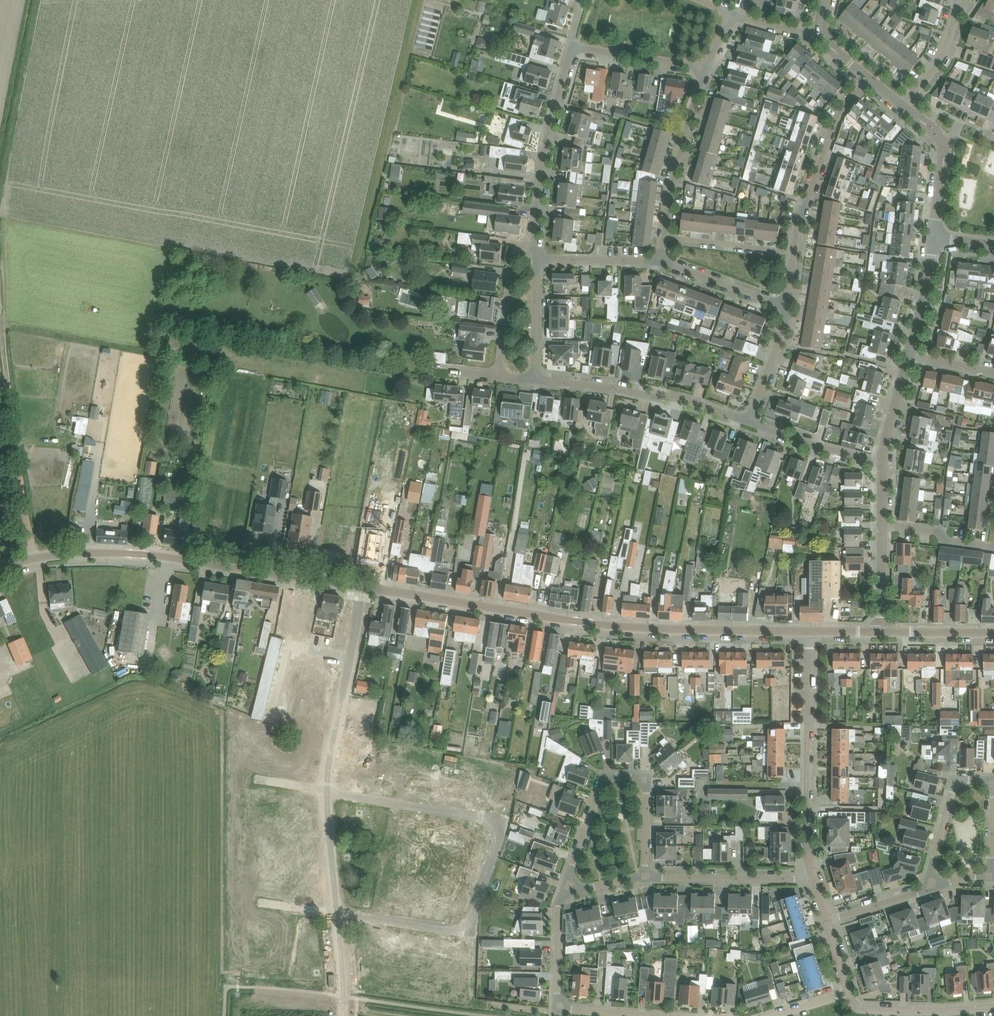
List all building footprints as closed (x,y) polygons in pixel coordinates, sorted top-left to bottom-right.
[(543,20),(546,21),(546,23),(562,28),(563,25),(563,24),(565,25),(566,19),(565,18),(568,6),(567,6),(569,0),(550,0),(550,2),(548,9),(549,9),(549,12),(541,10),(539,19),(543,20)] [(786,0),(779,0),(775,12),(795,17),(798,3),(786,0)] [(895,10),(899,6),(897,2),(892,0),(891,0),(890,6),(895,10)] [(927,1),(924,0),(921,0),(919,7),(925,9),(922,15),(917,13),(914,21),(920,23),(921,20),(935,25),(938,15),(940,16),(943,7),(941,6),(927,2),(927,1)] [(991,0),(989,0),(986,5),(983,3),(977,12),(993,23),(993,2),(991,0)] [(839,19),(849,27),(861,11),(859,10),(851,3),(839,19)] [(849,27),(859,35),(871,19),(861,11),(849,27)] [(859,35),(868,43),(881,27),(871,19),(859,35)] [(508,28),(515,29),(514,31),(534,36),(536,29),(517,23),(509,21),(508,28)] [(973,27),(967,44),(982,50),(981,53),(980,53),(976,64),(991,70),(993,61),(993,58),(988,56),(992,43),(988,42),(993,28),(982,24),(980,30),(973,27)] [(744,42),(743,45),(743,46),(762,51),(766,39),(775,42),(777,35),(747,27),(745,33),(749,34),(747,43),(744,42)] [(868,43),(878,51),(891,35),(881,27),(868,43)] [(878,51),(888,59),(900,43),(905,37),(904,38),(900,34),(895,39),(891,35),(878,51)] [(537,36),(534,45),(531,58),(545,62),(547,57),(555,59),(560,42),(544,38),(537,36)] [(477,47),(498,52),(500,43),(480,37),(477,47)] [(888,59),(898,67),(910,51),(900,43),(888,59)] [(735,60),(734,63),(754,69),(754,68),(757,57),(766,60),(768,53),(762,51),(743,46),(743,45),(739,44),(737,51),(740,52),(738,60),(735,60)] [(788,72),(794,65),(806,50),(798,44),(786,58),(790,61),(783,69),(788,72)] [(794,65),(791,69),(799,75),(811,60),(814,57),(806,50),(794,65)] [(504,59),(528,66),(530,58),(506,51),(504,59)] [(910,51),(898,67),(908,75),(920,59),(910,51)] [(473,59),(470,70),(478,72),(481,61),(473,59)] [(799,75),(797,78),(804,85),(808,81),(819,67),(811,60),(799,75)] [(727,77),(726,80),(741,85),(745,86),(747,80),(751,81),(752,75),(757,77),(759,70),(754,68),(754,69),(734,63),(730,61),(728,68),(731,69),(729,78),(727,77)] [(551,72),(542,69),(530,66),(526,82),(547,88),(551,72)] [(808,81),(816,87),(827,73),(819,67),(808,81)] [(585,85),(595,86),(593,101),(603,102),(605,88),(608,70),(601,69),(601,71),(587,69),(585,85)] [(617,97),(630,99),(633,81),(627,80),(628,75),(620,74),(621,72),(616,71),(615,73),(612,90),(618,91),(617,97)] [(816,87),(824,94),(835,79),(827,73),(816,87)] [(644,100),(645,100),(655,102),(657,89),(651,88),(653,77),(640,75),(639,85),(638,92),(645,93),(644,100)] [(657,110),(666,112),(667,108),(675,110),(677,97),(683,98),(685,82),(668,79),(666,90),(660,89),(657,110)] [(718,91),(716,98),(732,103),(745,107),(747,100),(738,97),(741,85),(726,80),(721,79),(721,80),(722,80),(721,83),(723,84),(721,92),(718,91)] [(835,79),(824,94),(832,100),(843,86),(835,79)] [(939,99),(952,105),(960,86),(947,80),(939,99)] [(783,88),(787,91),(792,85),(789,81),(783,88)] [(540,92),(514,85),(506,110),(518,113),(518,111),(520,111),(520,112),(525,113),(525,114),(535,117),(535,116),(538,117),(543,101),(538,100),(540,92)] [(952,105),(965,110),(973,92),(960,86),(952,105)] [(978,116),(989,92),(990,90),(982,86),(978,94),(973,92),(965,110),(978,116)] [(767,97),(772,99),(776,90),(770,88),(767,97)] [(776,90),(772,99),(780,102),(783,92),(776,90)] [(992,122),(993,117),(993,95),(989,92),(978,116),(992,122)] [(794,106),(798,102),(795,99),(796,98),(795,97),(790,93),(785,99),(784,103),(794,106)] [(795,99),(798,102),(804,107),(808,102),(799,95),(796,98),(795,99)] [(716,98),(713,108),(729,113),(732,103),(716,98)] [(763,110),(768,112),(770,112),(773,102),(766,100),(762,110),(763,110)] [(854,125),(857,122),(871,104),(868,100),(865,104),(860,100),(848,115),(845,118),(847,120),(847,121),(847,122),(847,123),(848,124),(849,125),(850,125),(851,124),(852,124),(854,125)] [(857,122),(865,128),(877,114),(873,110),(875,107),(871,104),(857,122)] [(613,117),(624,120),(627,111),(616,108),(613,117)] [(713,108),(710,119),(726,124),(729,113),(713,108)] [(573,117),(572,124),(590,129),(591,123),(596,124),(597,119),(601,120),(603,115),(584,109),(583,115),(575,112),(574,115),(573,115),(572,117),(573,117)] [(763,110),(760,120),(765,122),(768,112),(763,110)] [(793,115),(792,119),(791,120),(818,128),(819,124),(816,123),(818,117),(796,110),(795,114),(793,115)] [(873,135),(873,136),(888,117),(884,114),(882,117),(877,114),(865,128),(869,132),(867,135),(867,138),(870,140),(873,135)] [(888,117),(873,136),(882,143),(884,140),(892,141),(896,136),(902,128),(897,124),(894,128),(889,124),(892,120),(888,117)] [(513,139),(511,145),(522,149),(524,142),(528,143),(532,130),(520,126),(521,121),(512,118),(510,125),(516,127),(513,139)] [(710,119),(707,129),(723,134),(726,124),(710,119)] [(786,129),(790,130),(811,137),(813,131),(816,132),(818,128),(791,120),(792,119),(790,119),(786,129)] [(760,120),(757,130),(763,131),(765,122),(760,120)] [(579,138),(577,144),(589,146),(592,146),(596,131),(590,129),(572,124),(568,135),(579,138)] [(655,129),(652,140),(668,144),(672,134),(655,129)] [(707,129),(704,140),(720,145),(723,134),(707,129)] [(792,135),(791,141),(811,148),(812,144),(809,143),(811,137),(790,130),(786,129),(785,133),(789,135),(789,134),(792,135)] [(757,130),(754,139),(760,141),(763,131),(757,130)] [(904,130),(893,144),(903,145),(902,155),(902,156),(925,159),(926,154),(921,154),(922,147),(914,146),(915,139),(904,130)] [(783,138),(780,148),(783,149),(805,156),(807,150),(810,151),(811,148),(791,141),(783,138)] [(754,139),(751,149),(757,151),(760,141),(754,139)] [(652,140),(649,150),(665,155),(668,144),(652,140)] [(701,151),(702,151),(717,155),(720,145),(704,140),(701,151)] [(563,160),(582,162),(587,163),(588,151),(589,146),(577,144),(576,149),(565,148),(564,151),(563,151),(563,153),(564,153),(563,160)] [(832,152),(843,155),(846,148),(835,144),(832,152)] [(506,159),(505,170),(517,172),(527,173),(529,158),(520,157),(521,150),(522,151),(522,150),(512,149),(491,146),(490,157),(502,159),(506,159)] [(786,154),(784,160),(805,167),(806,163),(803,162),(805,156),(783,149),(780,148),(778,152),(786,154)] [(850,158),(853,159),(856,151),(852,150),(846,148),(843,155),(850,158)] [(751,149),(749,159),(754,161),(757,151),(751,149)] [(649,150),(646,161),(662,165),(665,155),(649,150)] [(702,151),(699,161),(716,166),(719,155),(717,155),(702,151)] [(864,162),(865,158),(866,154),(856,151),(853,159),(864,162)] [(902,156),(900,167),(919,169),(920,163),(924,163),(925,159),(902,156)] [(834,162),(833,166),(853,173),(855,167),(859,169),(861,164),(839,157),(837,163),(834,162)] [(467,159),(466,169),(473,170),(475,160),(467,159)] [(749,159),(746,169),(751,171),(754,161),(749,159)] [(567,172),(566,178),(584,180),(586,169),(585,169),(587,163),(582,162),(563,160),(562,171),(567,172)] [(778,164),(777,168),(798,176),(800,170),(803,171),(805,167),(784,160),(782,166),(778,164)] [(646,161),(643,171),(656,175),(659,176),(662,165),(646,161)] [(699,161),(696,172),(713,176),(716,166),(699,161)] [(392,163),(392,170),(400,172),(401,165),(392,163)] [(834,171),(832,177),(854,184),(855,180),(851,179),(853,173),(833,166),(831,170),(834,171)] [(874,169),(869,167),(866,177),(870,179),(874,169)] [(900,167),(899,177),(922,180),(923,175),(919,175),(919,169),(900,167)] [(780,174),(778,179),(798,186),(800,182),(797,181),(798,176),(777,168),(776,172),(780,174)] [(751,171),(746,169),(743,179),(749,181),(751,171)] [(641,181),(640,191),(657,193),(658,182),(655,182),(656,175),(643,171),(637,171),(636,180),(641,181)] [(713,176),(696,172),(693,182),(709,187),(713,176)] [(490,193),(500,194),(499,202),(523,205),(524,194),(523,194),(524,188),(513,187),(514,179),(485,176),(485,182),(494,183),(494,185),(491,185),(490,193)] [(827,182),(826,186),(847,192),(851,193),(853,188),(854,184),(832,177),(830,183),(827,182)] [(922,180),(899,177),(898,189),(917,191),(917,184),(922,185),(922,180)] [(560,188),(559,195),(578,197),(582,197),(583,186),(584,186),(584,180),(566,178),(565,184),(560,183),(560,186),(559,186),(558,188),(560,188)] [(798,186),(778,179),(776,185),(772,184),(770,188),(792,195),(794,189),(797,190),(798,186)] [(871,190),(879,192),(881,188),(872,183),(870,189),(871,190)] [(847,192),(826,186),(823,195),(848,204),(849,199),(845,198),(847,192)] [(871,190),(868,199),(875,202),(879,192),(871,190)] [(640,191),(639,202),(655,204),(657,193),(640,191)] [(569,208),(568,214),(580,215),(581,209),(576,208),(578,197),(559,195),(558,206),(569,208)] [(875,202),(868,199),(865,209),(873,212),(875,203),(875,202)] [(825,201),(824,212),(839,214),(841,203),(825,201)] [(885,211),(891,212),(919,215),(919,210),(915,210),(915,204),(916,204),(916,203),(897,201),(896,207),(893,207),(891,204),(886,203),(885,211)] [(639,202),(637,213),(654,215),(655,204),(639,202)] [(482,205),(466,203),(465,211),(481,212),(482,205)] [(496,231),(510,233),(510,235),(520,236),(521,228),(520,227),(521,217),(509,216),(510,209),(500,207),(492,206),(491,214),(489,214),(489,216),(487,230),(496,231)] [(380,207),(379,219),(389,220),(390,208),(380,207)] [(824,212),(822,222),(838,225),(839,214),(824,212)] [(891,212),(889,222),(894,223),(913,225),(914,219),(918,220),(919,215),(891,212)] [(637,213),(636,223),(653,226),(654,215),(637,213)] [(555,223),(555,230),(573,232),(575,221),(579,221),(580,215),(568,214),(567,219),(556,218),(556,221),(555,221),(554,223),(555,223)] [(681,230),(692,231),(694,215),(683,214),(681,230)] [(692,231),(702,233),(705,216),(694,215),(692,231)] [(714,234),(714,232),(713,232),(715,218),(705,216),(702,233),(714,234)] [(713,232),(714,232),(724,234),(726,218),(715,216),(715,218),(713,232)] [(724,234),(735,235),(737,219),(726,218),(724,234)] [(735,235),(745,236),(747,220),(737,219),(735,235)] [(608,220),(607,231),(613,231),(617,232),(618,221),(608,220)] [(745,236),(756,238),(758,223),(758,222),(747,220),(745,236)] [(822,222),(820,233),(836,236),(838,225),(822,222)] [(636,223),(635,234),(651,236),(653,226),(636,223)] [(756,239),(767,241),(769,224),(758,223),(756,238),(756,239)] [(894,223),(893,234),(916,237),(916,232),(912,231),(913,225),(894,223)] [(769,224),(767,241),(778,242),(780,226),(769,224)] [(573,232),(555,230),(553,242),(565,243),(564,250),(575,251),(577,249),(578,246),(576,244),(577,239),(573,238),(573,232)] [(836,236),(820,233),(818,244),(834,247),(836,236)] [(500,262),(502,245),(490,243),(491,236),(474,234),(473,240),(472,250),(481,251),(480,259),(490,260),(500,262)] [(651,236),(635,234),(633,245),(650,247),(651,236)] [(893,234),(891,244),(910,247),(911,241),(915,242),(916,237),(893,234)] [(890,256),(899,257),(913,258),(914,253),(909,253),(910,247),(891,244),(890,256)] [(818,246),(816,259),(843,264),(843,260),(836,259),(837,250),(828,248),(818,246)] [(873,260),(888,262),(889,256),(874,254),(871,253),(870,259),(873,259),(873,260)] [(816,259),(814,272),(833,275),(834,266),(842,268),(843,264),(816,259)] [(453,262),(452,272),(467,273),(468,264),(453,262)] [(890,262),(889,273),(906,275),(908,264),(898,263),(890,262)] [(967,287),(968,282),(970,264),(958,263),(957,271),(951,271),(949,285),(956,286),(956,288),(967,289),(967,287)] [(979,289),(985,289),(987,275),(981,274),(982,265),(970,264),(968,282),(967,287),(979,289)] [(498,274),(488,273),(475,271),(473,288),(486,290),(496,291),(498,274)] [(814,272),(812,284),(838,289),(839,285),(832,283),(833,275),(814,272)] [(881,283),(880,289),(894,293),(896,285),(905,286),(906,275),(889,273),(881,272),(880,279),(882,279),(882,283),(881,283)] [(993,276),(987,275),(985,289),(992,290),(992,285),(993,285),(993,272),(993,276)] [(554,294),(564,294),(564,284),(575,285),(575,275),(553,275),(553,284),(554,284),(554,294)] [(582,275),(582,285),(582,286),(591,287),(591,285),(591,275),(582,275)] [(605,304),(619,304),(619,299),(619,288),(613,288),(613,279),(613,278),(613,277),(612,277),(612,276),(611,276),(610,276),(609,276),(608,277),(607,277),(607,278),(607,282),(599,281),(599,296),(605,297),(605,304)] [(641,289),(641,285),(641,276),(626,276),(626,296),(636,296),(635,311),(647,311),(652,289),(641,289)] [(659,303),(664,304),(672,283),(667,281),(668,280),(663,278),(662,279),(661,279),(656,294),(662,296),(661,297),(660,298),(659,300),(660,300),(659,303)] [(668,307),(674,309),(682,287),(672,283),(664,304),(668,306),(668,307)] [(812,284),(810,297),(829,300),(830,291),(838,293),(838,289),(812,284)] [(306,294),(315,306),(324,300),(315,287),(306,294)] [(674,309),(684,313),(692,290),(682,287),(674,309)] [(884,297),(881,307),(898,312),(901,301),(893,299),(894,293),(880,289),(878,295),(884,297)] [(694,316),(696,309),(702,294),(692,290),(684,313),(694,316)] [(448,296),(441,293),(441,295),(439,294),(439,293),(437,293),(436,293),(433,292),(431,299),(442,304),(444,299),(449,301),(449,299),(447,298),(448,296)] [(696,309),(694,316),(704,320),(705,317),(706,313),(707,313),(712,298),(702,294),(696,309)] [(492,321),(494,308),(488,307),(489,303),(495,304),(495,303),(494,303),(495,298),(500,298),(490,296),(481,295),(480,303),(469,302),(467,316),(479,318),(479,319),(492,321)] [(583,296),(583,308),(591,308),(591,297),(583,296)] [(810,297),(808,309),(834,313),(835,310),(828,308),(829,300),(810,297)] [(707,313),(706,313),(705,317),(710,318),(711,315),(717,317),(723,301),(712,298),(707,313)] [(551,307),(550,319),(570,319),(570,307),(572,307),(573,300),(548,299),(548,306),(551,307)] [(719,320),(730,323),(735,308),(725,304),(719,320)] [(946,312),(944,319),(959,323),(961,318),(967,320),(970,309),(954,305),(953,310),(948,309),(947,313),(946,312)] [(872,317),(871,323),(885,326),(886,321),(895,323),(898,312),(881,307),(875,306),(872,317)] [(730,323),(740,327),(746,312),(735,308),(730,323)] [(808,309),(806,322),(825,325),(826,316),(834,317),(834,313),(808,309)] [(746,312),(740,327),(738,332),(748,336),(750,331),(756,316),(746,312)] [(982,318),(990,320),(991,314),(983,312),(982,318)] [(863,314),(861,320),(871,323),(872,317),(863,314)] [(766,319),(756,316),(750,331),(761,335),(766,319)] [(570,319),(550,319),(550,331),(547,331),(547,338),(572,338),(572,331),(569,331),(570,319)] [(944,319),(942,326),(943,327),(942,330),(947,332),(946,337),(958,340),(959,341),(972,343),(973,336),(958,329),(959,323),(944,319)] [(806,322),(804,334),(830,338),(831,334),(824,333),(825,325),(806,322)] [(875,330),(872,341),(889,346),(892,335),(883,332),(885,326),(871,323),(869,329),(875,330)] [(615,325),(614,333),(622,334),(623,326),(615,325)] [(461,326),(460,336),(467,337),(466,341),(464,358),(483,361),(486,344),(482,343),(483,338),(485,339),(486,329),(461,326)] [(595,356),(594,366),(610,368),(610,364),(617,365),(619,355),(620,345),(620,343),(622,334),(614,333),(613,342),(612,350),(596,348),(595,356)] [(830,338),(804,334),(802,347),(821,350),(822,341),(830,342),(830,338)] [(958,340),(946,337),(940,335),(938,343),(939,343),(938,347),(956,351),(959,341),(958,340)] [(711,342),(722,345),(724,340),(713,336),(711,342)] [(552,347),(552,357),(555,357),(555,364),(569,365),(569,357),(572,357),(572,353),(579,353),(580,341),(565,341),(565,347),(552,347)] [(621,349),(619,363),(623,364),(622,370),(637,372),(639,359),(640,359),(641,356),(647,357),(650,344),(641,342),(633,341),(632,351),(621,349)] [(889,346),(872,341),(871,347),(863,345),(863,346),(860,356),(876,360),(878,354),(886,357),(889,346)] [(978,348),(977,354),(983,355),(985,345),(979,343),(978,348)] [(758,349),(746,344),(745,346),(743,352),(742,352),(755,357),(758,349)] [(666,365),(673,367),(675,357),(676,353),(668,351),(667,353),(656,350),(654,356),(653,356),(651,366),(649,376),(663,379),(663,376),(666,365)] [(794,363),(791,370),(819,380),(825,382),(819,380),(822,373),(814,370),(817,362),(818,355),(800,352),(800,356),(797,364),(794,363)] [(447,357),(432,355),(431,362),(446,364),(447,357)] [(717,388),(731,393),(740,396),(743,387),(742,387),(743,382),(745,383),(746,379),(743,378),(750,360),(737,356),(730,377),(722,374),(717,388)] [(695,365),(688,364),(687,361),(683,361),(681,362),(680,362),(675,382),(691,385),(692,381),(708,384),(711,369),(695,366),(695,365)] [(868,369),(865,380),(882,385),(885,374),(876,371),(878,366),(861,361),(859,367),(868,369)] [(819,380),(791,370),(789,377),(791,378),(787,390),(797,393),(802,396),(805,387),(821,393),(825,382),(819,380)] [(927,393),(933,394),(934,392),(934,389),(936,380),(938,373),(930,372),(930,373),(926,372),(923,387),(928,388),(927,393)] [(940,390),(951,392),(951,393),(954,377),(947,375),(947,376),(943,375),(942,381),(936,380),(934,389),(934,392),(933,394),(931,404),(937,405),(939,393),(940,393),(940,390)] [(958,403),(965,405),(967,399),(969,387),(963,385),(964,380),(961,379),(961,378),(954,377),(951,393),(951,392),(950,396),(959,398),(958,403)] [(857,389),(855,395),(869,399),(871,393),(879,396),(882,385),(865,380),(862,391),(857,389)] [(982,406),(983,400),(987,384),(980,382),(980,383),(976,383),(975,388),(969,387),(967,399),(965,405),(975,406),(975,405),(982,406)] [(983,400),(993,402),(992,412),(993,413),(993,387),(993,386),(987,384),(983,400)] [(459,387),(454,387),(437,385),(436,389),(427,388),(426,400),(451,403),(450,416),(462,418),(465,394),(464,394),(464,396),(458,395),(459,387)] [(472,405),(474,406),(491,408),(493,391),(474,389),(472,405)] [(844,393),(838,392),(835,400),(841,402),(844,393)] [(515,422),(518,422),(519,418),(531,420),(534,393),(532,406),(517,404),(518,396),(504,394),(502,407),(496,406),(495,417),(501,417),(501,416),(510,417),(509,419),(511,420),(513,421),(515,422)] [(859,403),(856,414),(873,418),(876,407),(867,405),(869,399),(855,395),(853,401),(859,403)] [(542,396),(541,399),(541,403),(536,402),(535,412),(551,414),(551,420),(557,421),(558,421),(561,400),(554,400),(555,397),(542,396)] [(780,400),(776,413),(797,420),(799,412),(808,415),(811,405),(815,407),(816,406),(789,397),(787,403),(780,400)] [(567,398),(566,408),(564,419),(577,421),(576,428),(583,428),(585,411),(578,410),(580,400),(567,398)] [(608,438),(612,419),(605,418),(608,404),(591,401),(588,420),(596,421),(594,429),(596,429),(595,436),(608,438)] [(930,410),(931,404),(919,401),(917,407),(930,410)] [(471,426),(474,408),(466,408),(464,426),(471,426)] [(420,409),(417,423),(431,426),(432,419),(427,418),(429,410),(420,409)] [(642,448),(644,437),(647,426),(649,416),(640,414),(641,413),(638,412),(637,409),(632,411),(624,409),(623,415),(620,417),(622,422),(621,425),(632,428),(629,437),(634,439),(632,448),(641,450),(642,448)] [(831,413),(831,412),(824,409),(819,425),(827,427),(831,413)] [(914,416),(912,427),(937,431),(942,431),(943,426),(940,422),(936,422),(938,414),(925,412),(923,418),(914,416)] [(670,456),(676,432),(679,423),(678,425),(672,424),(673,419),(667,417),(667,416),(667,415),(666,414),(665,414),(664,414),(663,415),(663,416),(662,416),(656,414),(651,431),(659,433),(658,437),(668,439),(667,443),(664,442),(661,453),(670,456)] [(846,429),(852,431),(860,433),(861,427),(870,429),(873,418),(856,414),(853,425),(847,423),(846,429)] [(77,419),(74,433),(85,435),(88,418),(79,417),(79,419),(77,419)] [(687,421),(684,430),(681,438),(688,440),(686,446),(688,447),(683,461),(696,466),(699,456),(704,441),(697,439),(701,426),(687,421)] [(913,438),(912,444),(918,445),(938,448),(939,442),(935,442),(937,431),(912,427),(910,437),(913,438)] [(852,431),(846,429),(843,440),(841,446),(855,450),(857,444),(865,447),(869,435),(860,433),(852,431)] [(714,430),(711,439),(708,447),(715,450),(713,456),(727,461),(732,445),(726,442),(728,435),(714,430)] [(982,443),(993,444),(993,433),(983,432),(982,443)] [(650,438),(644,437),(642,448),(647,449),(650,438)] [(541,441),(529,439),(528,446),(540,448),(541,441)] [(733,460),(749,466),(757,445),(741,439),(733,460)] [(980,453),(993,455),(993,444),(982,443),(980,453)] [(907,456),(906,459),(925,463),(926,456),(926,452),(931,453),(937,454),(938,448),(918,445),(917,451),(915,450),(908,449),(907,456)] [(533,458),(543,460),(544,451),(534,450),(533,458)] [(753,472),(747,491),(752,492),(755,492),(761,475),(772,479),(774,474),(781,454),(769,450),(767,454),(761,452),(757,461),(756,466),(753,472)] [(979,464),(992,466),(993,467),(993,455),(980,453),(979,464)] [(786,475),(801,480),(803,473),(807,463),(793,458),(786,475)] [(913,478),(921,479),(926,480),(927,474),(923,473),(924,463),(906,459),(904,470),(914,472),(913,478)] [(146,461),(144,474),(155,475),(157,463),(146,461)] [(970,474),(975,475),(991,476),(992,466),(979,464),(977,463),(977,464),(971,463),(970,474)] [(808,485),(807,485),(806,491),(812,493),(814,492),(815,490),(825,494),(825,492),(828,486),(828,484),(832,474),(831,474),(831,476),(823,473),(824,470),(815,466),(808,485)] [(321,468),(319,481),(327,482),(329,469),(321,468)] [(82,469),(74,510),(84,511),(92,471),(82,469)] [(740,489),(747,491),(753,472),(746,470),(741,482),(733,479),(730,486),(739,490),(740,489)] [(841,492),(845,492),(859,492),(859,484),(863,484),(863,473),(845,473),(845,486),(841,486),(841,492)] [(975,475),(974,485),(989,487),(991,476),(975,475)] [(141,477),(137,507),(149,509),(153,479),(141,477)] [(925,486),(926,480),(921,479),(913,478),(905,477),(904,488),(919,490),(920,485),(925,486)] [(270,497),(283,499),(286,481),(273,479),(270,497)] [(412,481),(409,495),(421,497),(423,484),(412,481)] [(803,500),(806,491),(807,485),(800,482),(794,497),(803,500)] [(165,484),(163,502),(178,504),(180,486),(165,484)] [(422,495),(434,497),(436,486),(424,484),(422,495)] [(974,485),(973,496),(988,498),(989,487),(974,485)] [(904,488),(903,499),(918,501),(919,490),(904,488)] [(305,510),(318,512),(321,494),(308,492),(305,510)] [(845,492),(845,510),(859,510),(859,502),(863,502),(863,492),(859,492),(845,492)] [(480,495),(473,534),(485,536),(492,497),(480,495)] [(973,496),(971,507),(986,509),(988,498),(973,496)] [(298,500),(291,499),(289,511),(296,512),(298,500)] [(903,499),(901,510),(917,512),(918,501),(903,499)] [(266,532),(270,533),(276,501),(269,500),(268,506),(258,505),(253,530),(258,531),(259,533),(264,534),(266,532)] [(971,507),(970,517),(985,519),(986,509),(971,507)] [(842,529),(845,529),(858,529),(858,521),(862,521),(863,510),(859,510),(845,510),(845,522),(842,522),(842,529)] [(917,512),(901,510),(900,521),(915,523),(917,512)] [(157,515),(146,514),(143,533),(155,534),(157,515)] [(289,540),(306,543),(310,517),(293,515),(289,540)] [(164,537),(163,543),(182,546),(183,540),(187,540),(190,518),(181,517),(179,532),(165,529),(164,537)] [(985,519),(970,517),(968,529),(984,530),(985,519)] [(393,543),(402,544),(407,521),(398,519),(393,543)] [(337,548),(337,547),(343,548),(347,523),(327,520),(325,533),(328,534),(326,546),(337,548)] [(97,528),(96,543),(127,545),(128,524),(121,524),(121,530),(97,528)] [(792,527),(790,536),(797,537),(799,528),(792,527)] [(845,548),(847,548),(858,548),(858,547),(858,539),(862,539),(862,529),(858,529),(845,529),(845,548)] [(561,558),(557,557),(563,533),(554,531),(549,555),(548,555),(545,572),(557,575),(561,558)] [(362,559),(379,561),(383,536),(366,533),(362,559)] [(504,599),(517,601),(520,587),(524,564),(525,555),(530,535),(519,533),(515,553),(519,554),(514,585),(507,584),(504,599)] [(495,536),(488,534),(483,564),(490,565),(495,536)] [(770,542),(783,544),(784,537),(771,535),(770,542)] [(424,560),(430,562),(435,537),(428,536),(424,560)] [(430,562),(437,563),(442,563),(446,539),(441,539),(435,537),(430,562)] [(630,542),(628,555),(636,557),(639,543),(630,542)] [(897,544),(897,564),(911,565),(911,544),(897,544)] [(477,545),(473,566),(480,567),(484,546),(477,545)] [(858,548),(847,548),(846,572),(847,572),(847,570),(863,570),(863,572),(864,572),(864,548),(860,548),(860,547),(858,547),(858,548)] [(961,565),(964,550),(951,549),(940,547),(938,562),(961,565)] [(695,576),(700,577),(701,565),(705,566),(706,557),(717,559),(718,555),(706,553),(707,549),(698,548),(697,552),(698,552),(695,576)] [(988,568),(990,554),(987,553),(964,550),(961,565),(983,567),(988,568)] [(535,570),(544,572),(547,555),(538,553),(535,566),(534,570),(535,570)] [(615,581),(620,557),(613,555),(604,596),(602,612),(606,613),(606,614),(610,615),(611,613),(612,614),(615,598),(611,597),(615,581)] [(410,560),(406,583),(418,585),(420,575),(420,571),(422,572),(424,560),(424,559),(410,556),(410,560)] [(482,586),(481,595),(494,598),(496,588),(497,582),(496,582),(496,579),(502,579),(503,573),(506,557),(503,557),(496,562),(495,571),(490,570),(488,581),(483,580),(482,586)] [(394,581),(406,583),(410,560),(398,558),(394,581)] [(576,558),(571,564),(578,570),(583,564),(576,558)] [(584,584),(581,601),(580,611),(591,613),(595,586),(593,586),(598,560),(586,558),(582,584),(584,584)] [(823,598),(824,561),(810,561),(810,605),(801,605),(801,595),(795,595),(795,608),(800,608),(800,622),(824,622),(823,598)] [(840,562),(824,561),(823,598),(840,598),(840,562)] [(442,563),(437,563),(436,566),(435,566),(434,574),(431,587),(447,590),(449,576),(450,569),(442,568),(443,563),(442,563)] [(520,587),(517,601),(531,604),(533,589),(532,589),(535,570),(534,570),(535,566),(524,564),(520,587)] [(458,582),(456,592),(471,594),(473,584),(473,580),(472,580),(474,571),(465,570),(464,579),(459,578),(458,582)] [(659,586),(661,572),(653,571),(652,585),(659,586)] [(913,591),(914,579),(904,579),(903,591),(902,591),(902,599),(909,600),(909,605),(912,605),(912,607),(921,607),(921,600),(924,600),(924,592),(913,591)] [(239,604),(245,605),(246,601),(247,596),(249,582),(237,580),(233,607),(239,608),(239,604)] [(246,601),(245,605),(246,606),(247,597),(255,598),(256,601),(262,602),(261,607),(270,609),(271,602),(276,602),(278,587),(249,582),(247,596),(246,601)] [(226,603),(228,587),(205,583),(202,599),(211,600),(209,612),(218,614),(220,602),(226,603)] [(72,602),(71,584),(49,586),(50,604),(72,602)] [(185,603),(186,596),(188,586),(186,586),(186,585),(181,584),(181,585),(175,584),(169,618),(188,621),(191,604),(185,603)] [(659,619),(671,619),(672,604),(672,596),(674,586),(669,585),(667,594),(660,594),(659,619)] [(550,607),(569,610),(570,610),(571,602),(577,603),(580,589),(563,586),(563,589),(552,587),(550,607)] [(955,599),(955,603),(954,606),(955,612),(954,622),(960,622),(961,623),(964,623),(966,622),(967,622),(967,604),(962,604),(965,588),(957,587),(955,599)] [(776,615),(776,594),(766,594),(766,588),(760,588),(755,618),(766,618),(766,615),(776,615)] [(944,623),(944,613),(944,607),(941,607),(941,591),(933,590),(933,613),(933,623),(944,623)] [(718,619),(739,620),(748,621),(748,607),(749,593),(739,592),(738,607),(719,606),(718,619)] [(788,594),(776,594),(776,615),(788,615),(788,604),(793,604),(793,595),(788,595),(788,594)] [(341,597),(326,595),(323,609),(319,608),(317,617),(331,619),(331,620),(337,621),(338,612),(339,612),(341,597)] [(623,606),(622,616),(628,616),(629,617),(636,617),(637,604),(638,596),(624,595),(623,606)] [(694,610),(694,620),(709,620),(709,610),(709,606),(713,606),(713,595),(702,595),(701,601),(695,601),(695,606),(694,606),(694,610)] [(637,604),(636,617),(650,618),(652,596),(651,596),(646,596),(645,604),(637,604)] [(672,604),(671,619),(683,620),(684,610),(684,605),(683,605),(684,597),(672,596),(672,604)] [(982,623),(993,624),(993,608),(990,608),(990,598),(985,598),(983,608),(982,608),(982,623)] [(5,616),(9,625),(17,622),(6,599),(7,601),(0,604),(0,618),(5,616)] [(379,624),(379,621),(372,620),(370,638),(380,639),(381,640),(382,640),(383,641),(385,641),(386,641),(387,641),(389,641),(390,641),(393,620),(394,616),(396,606),(385,604),(382,617),(381,624),(379,624)] [(194,606),(191,625),(198,627),(201,607),(194,606)] [(402,607),(400,617),(397,633),(400,633),(398,648),(389,646),(387,657),(401,660),(403,648),(405,649),(410,619),(411,609),(402,607)] [(150,614),(137,612),(124,610),(118,651),(143,655),(150,614)] [(418,610),(417,620),(414,634),(423,635),(424,626),(432,627),(429,651),(442,653),(448,615),(418,610)] [(80,614),(64,623),(92,673),(108,664),(80,614)] [(460,641),(465,641),(466,633),(469,618),(457,616),(455,626),(454,631),(456,631),(454,640),(460,641)] [(466,633),(465,641),(475,643),(477,635),(478,635),(479,630),(481,620),(469,618),(466,633)] [(259,647),(266,649),(268,638),(271,622),(265,621),(259,647)] [(498,638),(501,623),(490,622),(489,631),(486,647),(485,656),(496,658),(497,652),(499,639),(498,638)] [(226,623),(220,653),(232,655),(235,639),(229,638),(232,624),(226,623)] [(510,625),(501,623),(498,638),(499,639),(497,652),(502,653),(503,647),(507,648),(508,640),(510,625)] [(528,628),(510,625),(508,640),(515,641),(513,651),(524,653),(526,638),(528,628)] [(534,631),(532,641),(529,660),(540,662),(543,643),(545,633),(534,631)] [(557,650),(558,645),(560,635),(550,633),(548,643),(544,666),(551,667),(552,662),(554,650),(557,650)] [(272,636),(271,642),(283,645),(284,639),(272,636)] [(11,643),(20,664),(32,659),(23,638),(11,643)] [(271,642),(269,648),(281,651),(283,645),(271,642)] [(570,642),(568,656),(567,667),(567,668),(574,668),(576,658),(581,659),(583,644),(570,642)] [(597,646),(583,644),(581,659),(580,665),(587,666),(586,673),(593,674),(597,646)] [(611,670),(618,671),(620,649),(606,647),(605,657),(603,669),(611,670)] [(269,648),(268,654),(280,657),(281,651),(269,648)] [(620,649),(618,671),(618,672),(619,674),(623,674),(625,673),(626,672),(632,673),(635,651),(620,649)] [(452,686),(457,652),(446,650),(440,685),(452,686)] [(655,672),(659,672),(659,668),(659,652),(645,652),(645,672),(655,672)] [(659,668),(659,672),(673,672),(673,667),(673,663),(673,653),(659,652),(659,668)] [(469,674),(476,675),(479,654),(472,653),(469,674)] [(697,668),(697,653),(683,653),(683,663),(683,668),(697,668)] [(710,653),(697,653),(697,668),(710,668),(710,663),(710,653)] [(720,653),(720,663),(720,666),(720,668),(720,672),(720,673),(720,675),(728,675),(728,679),(733,679),(734,679),(734,668),(734,653),(720,653)] [(747,653),(734,653),(734,668),(734,679),(739,679),(739,676),(747,675),(747,671),(747,668),(747,663),(747,653)] [(772,668),(772,653),(757,653),(757,663),(757,668),(772,668)] [(785,653),(772,653),(772,668),(785,668),(785,653)] [(268,654),(266,660),(278,662),(280,657),(268,654)] [(833,669),(847,669),(847,654),(834,654),(833,669)] [(847,654),(847,669),(861,669),(861,654),(847,654)] [(871,669),(884,669),(884,654),(871,654),(871,669)] [(884,687),(884,692),(891,692),(891,677),(898,677),(898,654),(884,654),(884,669),(884,679),(884,687)] [(908,669),(922,670),(922,655),(908,654),(908,669)] [(922,655),(922,670),(922,677),(932,677),(936,673),(936,670),(936,655),(922,655)] [(960,670),(960,655),(946,655),(946,665),(946,670),(952,670),(952,680),(955,680),(955,687),(955,688),(959,688),(960,680),(960,670)] [(974,655),(960,655),(960,670),(960,680),(959,688),(966,688),(966,680),(966,678),(973,678),(973,670),(973,665),(974,655)] [(993,688),(993,655),(983,655),(983,665),(983,670),(984,670),(984,675),(992,675),(992,688),(993,688)] [(266,660),(265,665),(277,668),(278,662),(266,660)] [(265,665),(263,671),(275,674),(277,668),(265,665)] [(172,672),(173,674),(177,678),(181,675),(177,668),(172,672)] [(263,671),(262,677),(274,680),(275,674),(263,671)] [(543,672),(536,671),(530,704),(536,705),(542,674),(543,672)] [(596,688),(602,689),(604,672),(598,671),(596,688)] [(431,677),(435,682),(440,679),(436,673),(431,677)] [(555,691),(562,693),(563,693),(565,674),(558,673),(555,691)] [(632,675),(632,695),(640,695),(640,675),(632,675)] [(262,677),(260,683),(272,686),(274,680),(262,677)] [(842,687),(847,687),(853,687),(853,679),(842,679),(842,687)] [(260,683),(259,689),(271,692),(272,686),(260,683)] [(495,703),(502,704),(506,684),(498,683),(495,703)] [(970,688),(970,711),(980,710),(980,688),(970,688)] [(259,689),(257,695),(269,698),(271,692),(259,689)] [(257,695),(256,701),(268,704),(269,698),(257,695)] [(256,701),(255,707),(267,710),(268,704),(256,701)] [(553,703),(541,701),(538,720),(550,723),(553,703)] [(255,707),(253,713),(265,716),(267,710),(255,707)] [(605,708),(604,720),(612,721),(615,721),(616,709),(605,708)] [(940,725),(959,726),(960,726),(960,711),(941,711),(940,725)] [(979,711),(979,726),(993,726),(993,711),(979,711)] [(641,720),(654,720),(654,712),(641,712),(641,720)] [(253,713),(252,718),(264,721),(265,716),(253,713)] [(590,719),(589,725),(597,726),(599,731),(596,732),(596,731),(581,737),(588,755),(603,749),(598,738),(601,737),(604,737),(604,739),(612,739),(612,721),(604,720),(590,719)] [(640,723),(633,722),(633,731),(627,731),(627,745),(618,745),(618,761),(630,761),(632,758),(641,758),(641,747),(641,723),(640,723)] [(649,747),(649,723),(641,723),(641,747),(649,747)] [(895,731),(903,739),(903,725),(888,725),(888,731),(895,731)] [(440,741),(442,727),(434,726),(431,740),(440,741)] [(733,730),(721,729),(721,742),(725,742),(732,742),(733,742),(733,730)] [(753,735),(753,741),(769,741),(785,741),(785,729),(769,729),(769,736),(753,735)] [(833,741),(849,741),(855,742),(865,742),(865,736),(856,736),(856,729),(833,729),(833,741)] [(710,741),(719,741),(719,732),(710,732),(710,741)] [(891,738),(897,744),(902,739),(896,733),(891,738)] [(959,736),(942,735),(942,742),(933,742),(933,747),(932,747),(924,747),(923,755),(923,756),(926,759),(933,759),(938,759),(938,761),(945,762),(945,759),(950,760),(950,753),(958,753),(959,736)] [(494,740),(471,736),(468,755),(491,759),(494,740)] [(653,755),(661,765),(677,752),(665,738),(660,742),(664,747),(653,755)] [(769,753),(785,753),(785,741),(769,741),(753,741),(753,747),(762,747),(762,753),(769,753)] [(833,741),(833,753),(849,753),(849,741),(833,741)] [(710,744),(710,754),(716,754),(726,754),(726,744),(710,744)] [(560,745),(557,752),(567,755),(565,762),(562,770),(570,772),(567,779),(584,785),(585,784),(587,784),(588,780),(587,779),(590,770),(579,767),(582,758),(569,750),(560,745)] [(961,767),(973,767),(974,749),(961,749),(961,767)] [(677,752),(661,765),(669,774),(679,765),(683,770),(688,765),(677,752)] [(769,753),(769,765),(785,765),(785,753),(769,753)] [(833,765),(849,765),(855,765),(865,765),(865,760),(855,760),(856,753),(849,753),(833,753),(833,765)] [(939,778),(936,777),(938,770),(931,769),(921,758),(918,760),(918,761),(918,763),(917,764),(915,764),(913,769),(916,772),(918,773),(917,775),(916,775),(914,775),(913,782),(914,783),(915,783),(914,786),(925,790),(925,792),(935,795),(939,778)] [(785,765),(769,765),(769,777),(785,778),(785,765)] [(833,765),(833,777),(849,777),(849,765),(833,765)] [(525,790),(531,774),(521,770),(517,787),(525,790)] [(849,789),(855,789),(859,790),(859,784),(855,784),(855,777),(849,777),(833,777),(833,789),(849,789)] [(679,778),(679,787),(695,787),(695,778),(679,778)] [(875,778),(875,788),(884,788),(884,778),(875,778)] [(573,798),(576,791),(567,787),(566,788),(554,783),(549,798),(561,803),(559,809),(576,815),(581,801),(573,798)] [(729,798),(748,799),(748,789),(729,789),(709,789),(709,798),(729,798)] [(849,789),(833,789),(832,802),(849,802),(849,789)] [(658,795),(658,806),(684,807),(684,800),(681,800),(682,790),(668,790),(668,795),(658,795)] [(910,817),(918,819),(928,822),(929,819),(930,819),(931,815),(930,814),(932,805),(927,804),(929,796),(913,792),(910,806),(911,808),(913,808),(910,817)] [(766,804),(766,811),(767,811),(762,821),(762,820),(762,821),(778,821),(778,811),(784,812),(784,797),(756,796),(756,804),(766,804)] [(702,817),(701,820),(711,820),(711,805),(701,805),(701,807),(699,807),(699,817),(702,817)] [(684,807),(658,806),(658,817),(668,817),(668,823),(681,823),(681,812),(684,813),(684,807)] [(829,830),(829,833),(850,833),(850,826),(857,826),(857,822),(858,812),(836,812),(836,813),(841,813),(841,820),(829,820),(829,819),(829,822),(827,822),(826,822),(826,830),(827,830),(829,830)] [(876,812),(858,812),(857,822),(876,823),(876,812)] [(547,836),(553,838),(552,842),(563,846),(564,843),(566,844),(567,841),(568,842),(568,839),(572,827),(563,824),(565,818),(555,814),(547,836)] [(903,844),(924,850),(929,833),(916,830),(918,823),(902,819),(898,831),(906,833),(903,844)] [(658,833),(658,846),(677,846),(677,836),(684,836),(684,826),(666,826),(669,826),(669,833),(658,833)] [(704,849),(704,859),(714,859),(714,861),(729,861),(729,848),(731,848),(731,841),(744,841),(744,826),(736,826),(736,835),(731,835),(731,836),(724,836),(724,840),(721,840),(721,843),(714,843),(714,849),(704,849)] [(519,834),(534,839),(536,833),(524,829),(524,828),(522,827),(519,834)] [(772,840),(772,847),(791,847),(791,838),(790,838),(790,833),(784,833),(784,827),(766,827),(765,839),(772,840)] [(850,833),(829,833),(828,836),(827,836),(827,835),(826,835),(826,844),(827,844),(827,843),(828,843),(828,846),(829,846),(834,846),(834,852),(831,852),(831,853),(848,851),(848,850),(848,846),(849,846),(849,847),(850,833)] [(549,852),(551,847),(535,841),(530,853),(538,856),(535,864),(554,871),(559,857),(550,854),(549,852)] [(677,846),(658,846),(658,859),(670,859),(670,860),(682,860),(682,855),(677,855),(677,846)] [(704,860),(704,859),(704,849),(704,846),(697,846),(695,846),(695,860),(704,860)] [(791,847),(772,847),(772,861),(789,862),(789,856),(791,856),(791,847)] [(832,867),(836,880),(852,875),(849,865),(857,862),(854,852),(852,852),(834,855),(837,865),(832,867)] [(883,872),(887,883),(905,877),(907,871),(916,874),(920,858),(907,855),(899,853),(898,852),(894,868),(883,872)] [(521,866),(519,870),(517,877),(524,879),(526,884),(522,895),(532,899),(533,898),(542,901),(545,894),(546,894),(549,885),(534,879),(536,872),(537,873),(537,872),(521,866)] [(868,870),(873,886),(882,883),(881,872),(880,867),(868,870)] [(859,873),(852,875),(836,880),(840,894),(850,890),(851,893),(864,889),(859,873)] [(497,898),(502,899),(507,883),(503,882),(497,898)] [(655,907),(645,909),(648,921),(655,919),(655,921),(666,921),(666,893),(655,893),(655,907)] [(678,893),(666,893),(666,921),(677,921),(678,924),(685,924),(685,919),(685,907),(678,907),(678,893)] [(692,907),(685,907),(685,919),(693,919),(696,913),(703,913),(703,894),(692,894),(692,907)] [(715,894),(703,894),(703,913),(710,913),(713,919),(722,919),(722,907),(715,907),(715,894)] [(722,907),(722,919),(722,924),(741,924),(741,913),(741,894),(729,894),(729,907),(722,907)] [(753,894),(741,894),(741,913),(741,922),(750,922),(750,920),(759,920),(759,908),(755,908),(752,907),(752,904),(753,894)] [(781,900),(784,910),(801,905),(798,895),(781,900)] [(962,907),(955,907),(957,921),(962,921),(963,916),(974,916),(974,896),(963,896),(962,907)] [(974,896),(974,916),(973,924),(984,925),(984,922),(990,922),(990,908),(985,908),(985,897),(974,896)] [(636,897),(624,900),(630,924),(629,924),(630,926),(639,924),(640,922),(648,921),(645,909),(639,910),(636,897)] [(944,899),(933,902),(940,921),(950,918),(952,923),(957,921),(955,907),(947,909),(944,899)] [(616,915),(609,917),(611,928),(620,927),(620,926),(629,924),(630,924),(624,900),(613,902),(616,915)] [(926,916),(921,918),(925,931),(931,929),(929,924),(940,921),(933,902),(923,905),(926,916)] [(600,905),(588,907),(594,934),(602,932),(603,930),(611,928),(609,917),(602,918),(600,905)] [(784,910),(787,921),(804,916),(801,905),(784,910)] [(527,933),(533,936),(534,934),(543,934),(543,925),(541,925),(541,922),(542,922),(542,914),(538,914),(538,907),(524,907),(524,922),(518,921),(515,929),(523,932),(523,933),(527,933)] [(566,934),(566,940),(575,938),(575,936),(584,934),(586,935),(594,934),(588,907),(576,910),(577,912),(579,923),(572,924),(571,920),(567,921),(566,934)] [(913,909),(902,912),(908,931),(919,928),(920,933),(925,931),(921,918),(916,919),(913,909)] [(908,931),(902,912),(891,916),(895,926),(890,928),(894,941),(899,939),(898,935),(908,931)] [(787,921),(790,931),(807,926),(804,916),(787,921)] [(852,934),(855,944),(874,938),(871,928),(876,926),(875,921),(861,925),(863,930),(852,934)] [(791,950),(794,949),(807,945),(805,938),(810,937),(807,926),(790,931),(793,941),(789,943),(791,950)] [(762,934),(764,939),(771,937),(768,928),(762,929),(762,934)] [(872,957),(886,953),(883,943),(876,945),(874,938),(855,944),(858,955),(869,952),(871,957),(872,957)] [(505,947),(531,947),(532,947),(532,940),(505,939),(505,947)] [(627,949),(626,941),(615,944),(616,950),(627,949)] [(794,949),(797,961),(816,955),(812,943),(807,945),(794,949)] [(542,950),(530,949),(522,949),(521,965),(541,966),(541,970),(542,958),(542,950)] [(734,955),(734,958),(741,959),(742,950),(731,949),(731,954),(734,955)] [(607,967),(607,965),(608,951),(600,951),(598,966),(607,967)] [(607,965),(607,967),(605,993),(613,994),(612,998),(626,999),(628,979),(624,979),(625,967),(612,966),(613,952),(608,952),(607,965)] [(866,979),(883,974),(891,971),(889,965),(890,965),(886,953),(872,957),(874,963),(862,967),(866,979)] [(797,961),(801,971),(819,965),(816,955),(797,961)] [(648,981),(647,992),(646,1000),(653,1001),(655,1002),(656,1003),(658,1003),(660,1003),(661,1002),(663,1002),(663,997),(675,998),(678,959),(666,958),(664,983),(648,981)] [(972,976),(973,984),(974,986),(976,987),(978,987),(978,992),(993,991),(993,978),(993,963),(987,963),(987,971),(977,972),(977,973),(975,973),(973,974),(972,976)] [(801,971),(804,981),(822,976),(819,965),(801,971)] [(969,980),(967,965),(956,966),(957,973),(946,974),(948,995),(963,993),(962,981),(969,980)] [(585,967),(584,972),(582,972),(582,975),(574,974),(574,981),(572,981),(571,987),(573,987),(573,994),(589,996),(590,983),(598,984),(599,968),(585,967)] [(640,978),(649,978),(649,967),(641,967),(640,978)] [(934,988),(936,968),(928,968),(924,968),(922,970),(922,975),(914,974),(914,975),(911,975),(911,974),(910,982),(911,982),(914,982),(913,993),(918,994),(919,995),(921,995),(922,995),(924,994),(928,994),(928,988),(934,988)] [(495,979),(512,980),(512,972),(496,971),(495,979)] [(700,974),(700,981),(692,980),(690,982),(690,986),(682,985),(680,1003),(682,1003),(683,1004),(685,1005),(686,1005),(688,1005),(689,1004),(698,1005),(699,991),(706,992),(705,994),(706,994),(708,975),(700,974)] [(883,974),(866,979),(870,992),(881,988),(883,993),(893,993),(889,980),(885,981),(883,974)] [(822,976),(804,981),(807,992),(826,986),(822,976)] [(759,988),(750,991),(744,992),(749,1007),(772,1000),(769,990),(775,989),(772,977),(757,982),(759,988)] [(538,987),(539,978),(515,978),(514,986),(522,986),(520,998),(541,1001),(542,990),(538,990),(538,987)] [(723,1004),(734,1005),(736,984),(724,983),(721,985),(721,987),(713,987),(712,1006),(723,1007),(723,1004)]
